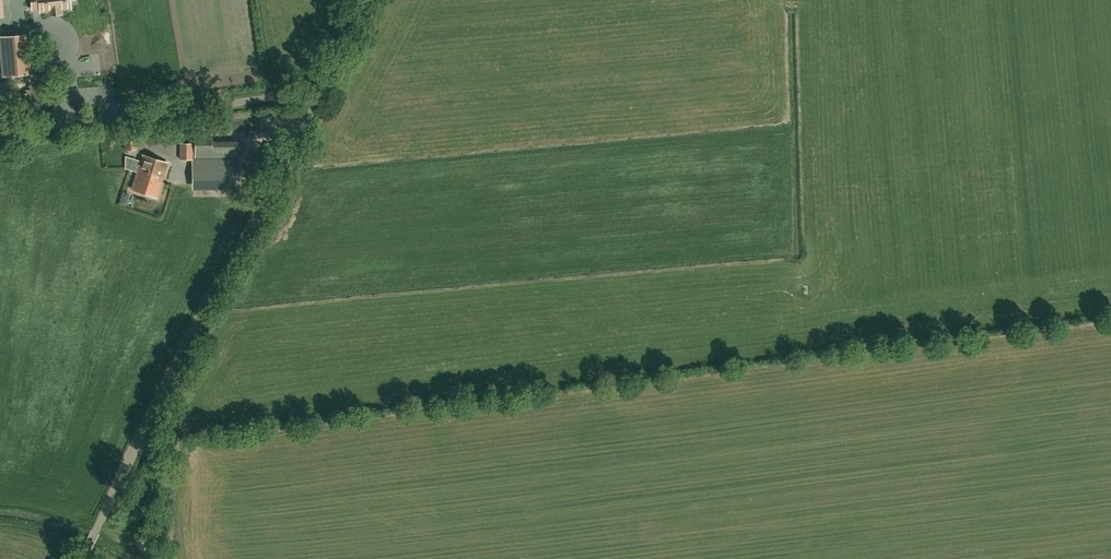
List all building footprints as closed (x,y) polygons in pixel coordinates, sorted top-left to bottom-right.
[(33,10),(40,9),(41,12),(49,11),(50,15),(61,13),(61,10),(70,9),(69,0),(31,0),(33,10)] [(63,22),(64,59),(81,58),(79,21),(63,22)] [(0,38),(0,44),(1,52),(3,75),(23,73),(21,50),(20,36),(0,38)] [(125,150),(137,149),(135,131),(124,132),(125,150)] [(193,143),(179,143),(180,160),(193,160),(193,143)] [(239,159),(239,145),(195,145),(195,159),(239,159)] [(139,169),(163,177),(167,163),(143,155),(139,169)] [(156,198),(163,177),(139,169),(132,190),(156,198)] [(192,183),(192,192),(240,192),(240,183),(192,183)] [(200,280),(204,266),(194,263),(189,277),(200,280)]
